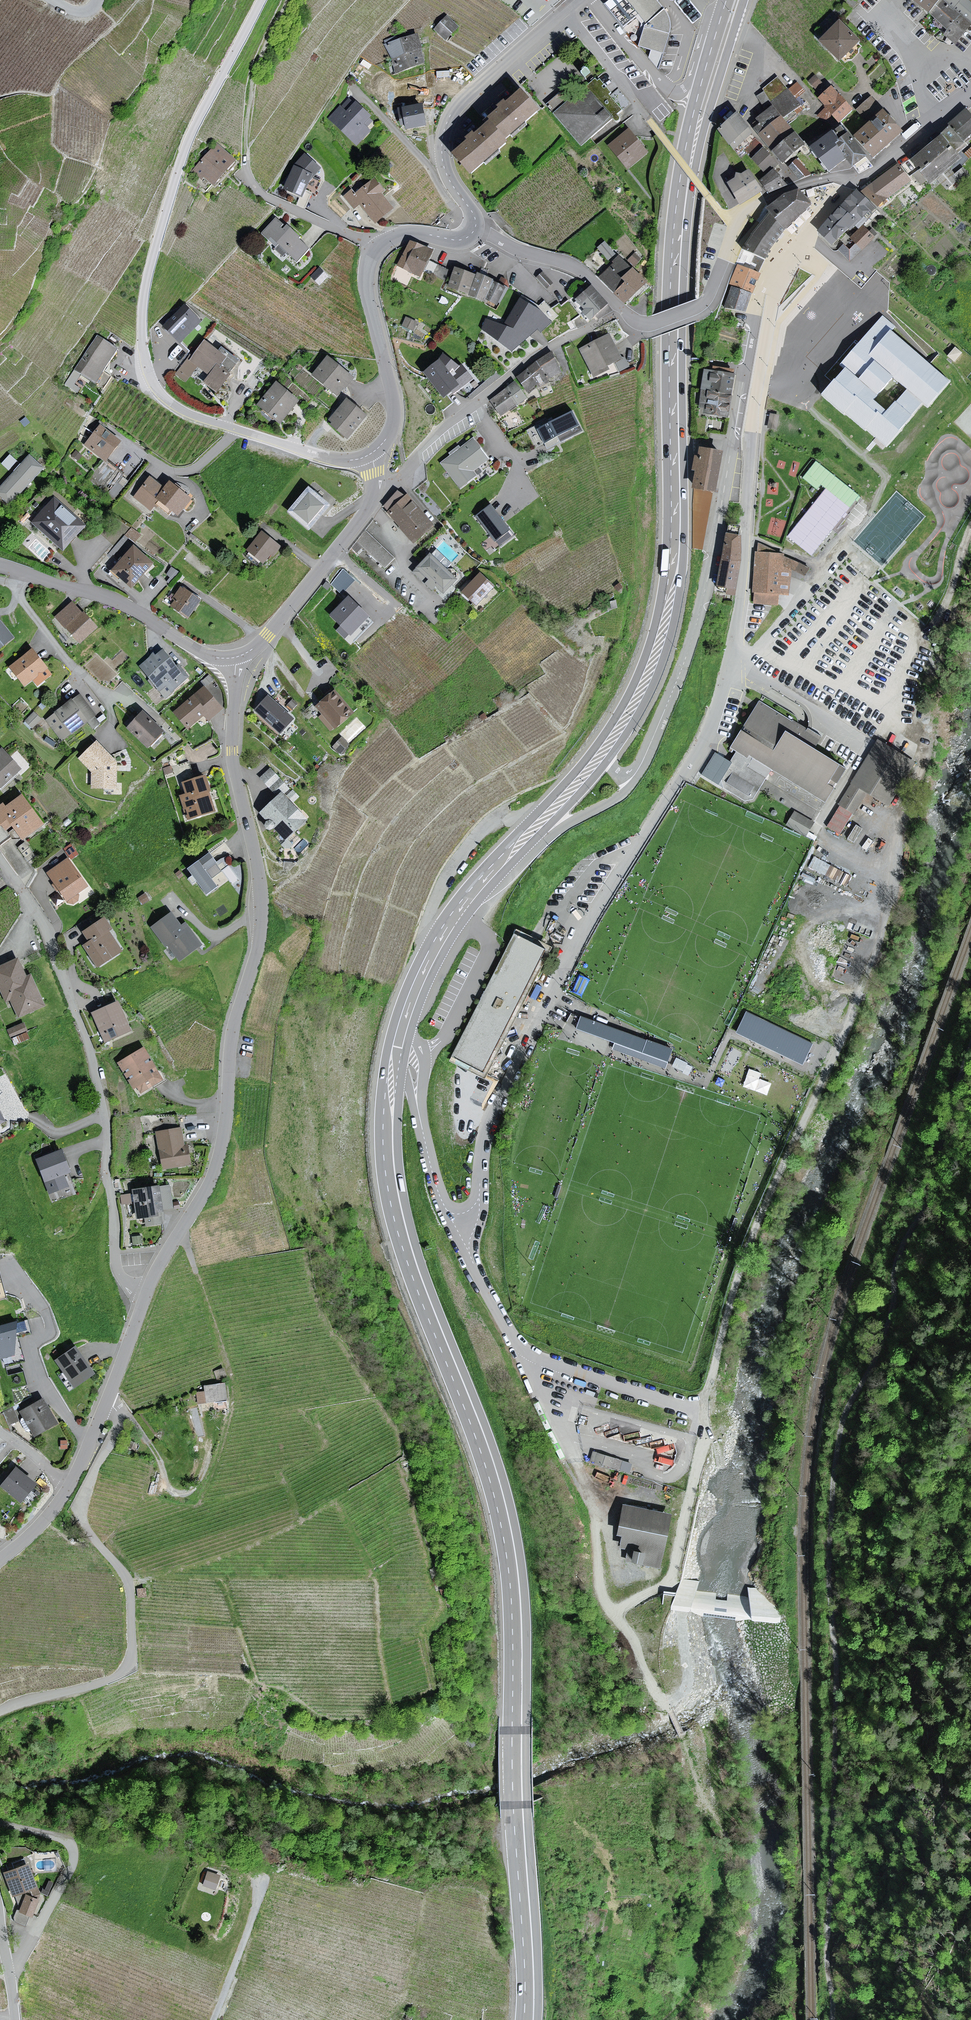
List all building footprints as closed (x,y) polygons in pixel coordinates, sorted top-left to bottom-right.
[(671,21),(654,0),(611,0),(607,3),(660,69),(669,33),(671,21)] [(964,0),(961,3),(957,0),(914,0),(930,13),(945,26),(949,30),(945,34),(948,36),(956,43),(970,26),(970,25),(970,5),(964,0)] [(446,16),(435,28),(446,39),(457,26),(446,16)] [(859,43),(840,24),(823,42),(842,61),(859,43)] [(391,38),(385,40),(395,73),(426,64),(423,54),(419,42),(416,34),(399,40),(398,36),(391,38)] [(315,54),(310,59),(315,63),(319,57),(315,54)] [(583,73),(544,107),(580,148),(610,122),(614,126),(619,122),(616,118),(621,113),(608,98),(610,96),(605,90),(603,92),(601,90),(603,88),(597,81),(593,84),(583,73)] [(784,114),(798,107),(794,98),(803,91),(795,82),(785,90),(776,78),(764,88),(766,91),(784,114)] [(852,109),(831,87),(820,97),(828,106),(821,113),(826,119),(832,114),(839,121),(852,109)] [(492,125),(506,142),(540,114),(524,94),(509,107),(506,104),(499,110),(501,113),(487,125),(489,127),(492,125)] [(354,104),(349,99),(342,107),(341,106),(330,118),(356,143),(369,130),(365,126),(370,121),(367,118),(370,115),(356,102),(354,104)] [(873,99),(859,111),(871,125),(857,138),(874,158),(889,145),(903,133),(891,120),(888,117),(885,113),(880,107),(873,99)] [(406,129),(425,126),(421,105),(402,108),(406,129)] [(759,133),(770,146),(772,150),(782,161),(804,143),(794,131),(780,116),(772,106),(757,118),(761,123),(755,128),(759,133)] [(950,123),(965,140),(970,135),(970,116),(965,110),(950,123)] [(457,156),(473,175),(508,145),(506,142),(492,125),(489,127),(477,138),(474,135),(468,141),(471,144),(457,156)] [(920,153),(912,160),(930,181),(959,157),(954,151),(957,148),(963,142),(949,126),(940,134),(941,136),(934,142),(927,147),(920,153)] [(847,134),(842,128),(834,134),(814,150),(831,172),(847,161),(848,159),(855,168),(859,164),(866,159),(849,137),(848,135),(847,134)] [(646,152),(628,130),(609,145),(627,167),(646,152)] [(235,159),(217,144),(194,171),(202,178),(206,175),(214,182),(235,159)] [(763,148),(752,158),(766,173),(777,164),(767,153),(763,148)] [(295,166),(285,188),(301,195),(311,176),(320,167),(305,155),(295,166)] [(799,178),(809,174),(797,159),(789,166),(799,178)] [(909,180),(898,165),(862,191),(877,204),(909,180)] [(773,170),(761,181),(769,191),(785,184),(773,170)] [(747,172),(729,182),(742,202),(759,192),(747,172)] [(384,190),(374,179),(355,195),(351,190),(344,196),(354,208),(360,203),(376,221),(392,207),(380,193),(384,190)] [(825,223),(817,230),(831,244),(851,226),(857,219),(859,221),(873,206),(856,190),(854,192),(848,198),(841,205),(825,223)] [(787,229),(812,208),(812,206),(807,199),(801,192),(785,197),(784,198),(768,210),(771,215),(767,220),(745,249),(767,260),(778,244),(787,229)] [(275,218),(262,233),(277,246),(275,249),(283,256),(287,252),(296,260),(308,248),(297,238),(298,236),(287,226),(283,231),(279,227),(281,223),(275,218)] [(863,226),(852,238),(857,243),(849,250),(843,244),(838,249),(849,261),(862,248),(865,245),(874,236),(863,226)] [(607,239),(599,245),(608,258),(617,252),(607,239)] [(431,250),(411,240),(399,265),(419,274),(431,250)] [(625,302),(645,282),(632,268),(620,255),(614,261),(615,263),(600,277),(615,292),(625,302)] [(760,275),(738,266),(731,284),(752,293),(760,275)] [(327,276),(319,268),(311,276),(319,284),(327,276)] [(449,286),(468,293),(475,275),(455,268),(449,286)] [(492,279),(478,274),(470,295),(484,300),(485,298),(496,303),(504,286),(492,281),(492,279)] [(580,296),(576,299),(585,309),(583,311),(591,318),(596,313),(597,315),(599,316),(611,310),(592,287),(586,291),(580,296)] [(752,296),(732,290),(727,307),(746,313),(752,296)] [(486,320),(483,328),(512,349),(530,333),(537,328),(538,327),(540,330),(550,321),(522,299),(505,326),(486,320)] [(186,306),(165,327),(179,341),(200,320),(186,306)] [(416,322),(406,317),(403,325),(413,329),(416,322)] [(927,405),(946,382),(888,334),(893,328),(882,318),(843,365),(847,369),(826,394),(886,445),(923,402),(927,405)] [(609,335),(581,349),(594,375),(608,368),(606,364),(620,357),(609,335)] [(116,348),(97,336),(76,370),(95,382),(116,348)] [(190,355),(176,373),(186,381),(197,366),(209,375),(204,382),(216,392),(230,373),(228,372),(238,360),(221,347),(218,351),(204,340),(192,357),(190,355)] [(539,386),(548,382),(546,378),(561,371),(551,353),(537,362),(528,369),(518,377),(527,390),(536,383),(539,386)] [(458,368),(443,354),(439,360),(425,371),(444,395),(452,389),(454,392),(472,378),(462,365),(458,368)] [(353,377),(328,357),(313,375),(337,394),(343,386),(344,387),(353,377)] [(730,391),(733,375),(705,370),(700,406),(705,407),(704,412),(716,414),(726,415),(730,391)] [(297,399),(278,383),(259,406),(279,421),(297,399)] [(491,400),(501,414),(517,403),(526,397),(516,383),(507,388),(491,400)] [(365,414),(347,399),(330,420),(333,423),(331,425),(346,437),(365,414)] [(581,430),(571,412),(538,429),(548,447),(581,430)] [(775,415),(770,414),(768,427),(776,429),(779,415),(775,415)] [(99,426),(86,444),(106,458),(119,440),(99,426)] [(473,439),(442,462),(461,487),(476,476),(472,470),(487,458),(473,439)] [(721,451),(700,447),(693,486),(714,490),(721,451)] [(0,488),(0,495),(9,503),(42,468),(29,456),(0,488)] [(857,495),(816,462),(803,478),(817,489),(821,484),(827,489),(790,535),(811,552),(842,513),(856,497),(857,495)] [(190,498),(170,482),(165,489),(149,477),(144,484),(134,497),(150,509),(157,499),(178,514),(190,498)] [(309,488),(289,512),(307,528),(328,504),(309,488)] [(399,490),(383,506),(388,512),(400,526),(414,541),(433,524),(426,517),(407,495),(406,496),(405,497),(399,490)] [(710,495),(693,492),(690,548),(700,550),(710,495)] [(55,499),(34,523),(64,551),(86,527),(55,499)] [(509,530),(491,505),(477,516),(495,540),(509,530)] [(394,558),(366,531),(357,541),(384,567),(394,558)] [(280,546),(263,533),(249,551),(264,563),(272,553),(273,555),(280,546)] [(740,535),(727,533),(724,546),(722,559),(721,565),(717,585),(728,588),(727,594),(735,595),(741,561),(740,535)] [(755,603),(777,604),(778,593),(788,594),(790,572),(802,576),(807,567),(784,556),(784,554),(759,543),(759,553),(757,552),(753,591),(755,591),(755,603)] [(152,563),(134,547),(113,570),(131,587),(152,563)] [(456,579),(430,554),(414,572),(432,589),(436,585),(443,592),(456,579)] [(342,566),(329,579),(341,590),(354,577),(342,566)] [(493,586),(481,574),(463,592),(476,604),(493,586)] [(200,600),(181,586),(173,598),(177,600),(173,605),(188,616),(200,600)] [(368,616),(348,597),(331,615),(351,633),(368,616)] [(83,614),(73,603),(58,616),(79,641),(96,626),(84,613),(83,614)] [(13,639),(0,623),(0,649),(13,639)] [(51,674),(32,650),(11,667),(25,685),(33,678),(38,684),(51,674)] [(188,676),(178,664),(176,667),(162,651),(155,657),(153,654),(140,666),(155,684),(165,696),(188,676)] [(204,687),(175,713),(188,728),(204,714),(208,719),(222,707),(204,687)] [(333,691),(316,705),(324,714),(320,718),(331,730),(334,727),(335,727),(352,713),(333,691)] [(79,696),(48,720),(62,739),(93,715),(79,696)] [(293,718),(269,696),(257,710),(281,732),(293,718)] [(770,773),(825,803),(845,768),(812,750),(820,736),(814,733),(759,703),(732,746),(747,757),(741,766),(738,770),(730,765),(720,781),(721,790),(743,803),(753,802),(770,773)] [(24,719),(30,725),(40,715),(34,709),(24,719)] [(163,731),(143,712),(129,727),(149,746),(163,731)] [(851,783),(865,792),(888,806),(910,768),(914,762),(877,739),(876,742),(874,744),(851,783)] [(115,763),(97,742),(80,758),(92,771),(93,787),(116,787),(115,763)] [(2,749),(0,751),(0,784),(2,785),(20,768),(2,749)] [(261,778),(270,788),(278,796),(260,813),(269,822),(286,840),(281,845),(286,849),(291,845),(287,840),(307,820),(282,795),(289,788),(279,779),(270,769),(261,778)] [(205,776),(183,783),(187,795),(181,796),(188,818),(214,810),(208,791),(210,790),(205,776)] [(865,792),(851,783),(837,804),(851,814),(865,792)] [(0,805),(0,824),(2,823),(5,827),(13,822),(23,836),(41,823),(21,797),(5,809),(2,804),(0,805)] [(838,836),(851,814),(837,804),(823,827),(838,836)] [(811,823),(792,812),(784,826),(803,837),(811,823)] [(209,853),(188,869),(206,893),(216,886),(205,870),(216,862),(209,853)] [(87,886),(68,859),(47,873),(66,900),(69,898),(72,902),(77,899),(74,895),(87,886)] [(181,927),(171,913),(151,927),(165,946),(168,944),(180,960),(200,944),(185,924),(181,927)] [(104,919),(83,932),(90,942),(85,945),(98,966),(121,951),(107,931),(110,929),(104,919)] [(483,998),(453,1059),(483,1074),(515,1010),(545,949),(514,934),(483,998)] [(17,959),(0,967),(0,986),(6,1000),(10,998),(19,1016),(43,1004),(30,977),(26,979),(17,959)] [(116,1002),(92,1013),(106,1041),(130,1030),(116,1002)] [(804,1064),(814,1044),(747,1012),(737,1032),(804,1064)] [(670,1050),(581,1017),(577,1028),(666,1060),(670,1050)] [(26,1031),(23,1024),(8,1030),(11,1038),(26,1031)] [(162,1080),(144,1049),(119,1063),(133,1087),(138,1085),(141,1091),(162,1080)] [(772,1080),(760,1076),(762,1070),(750,1066),(744,1084),(768,1092),(772,1080)] [(180,1127),(156,1132),(163,1169),(190,1164),(187,1146),(184,1147),(180,1127)] [(70,1171),(61,1150),(37,1160),(50,1192),(67,1185),(62,1174),(70,1171)] [(159,1186),(133,1190),(137,1218),(146,1216),(147,1224),(161,1222),(159,1211),(162,1211),(161,1209),(172,1207),(169,1186),(159,1187),(159,1186)] [(15,1356),(17,1324),(0,1328),(0,1354),(1,1359),(15,1356)] [(77,1350),(59,1362),(76,1387),(94,1374),(77,1350)] [(226,1383),(206,1385),(206,1391),(197,1392),(199,1402),(228,1399),(226,1383)] [(43,1401),(22,1413),(27,1423),(35,1437),(57,1424),(43,1401)] [(18,1421),(13,1409),(5,1412),(10,1425),(18,1421)] [(622,1460),(594,1452),(591,1461),(619,1469),(622,1460)] [(18,1470),(9,1480),(4,1476),(0,1481),(0,1485),(22,1503),(36,1486),(18,1470)] [(624,1505),(618,1534),(624,1536),(622,1547),(630,1549),(628,1560),(660,1567),(671,1515),(624,1505)] [(666,1588),(662,1604),(674,1606),(677,1591),(666,1588)] [(39,1893),(28,1865),(5,1873),(13,1895),(32,1889),(34,1895),(39,1893)] [(221,1874),(208,1870),(203,1885),(216,1889),(221,1874)] [(37,1900),(26,1896),(21,1912),(32,1916),(37,1900)]
